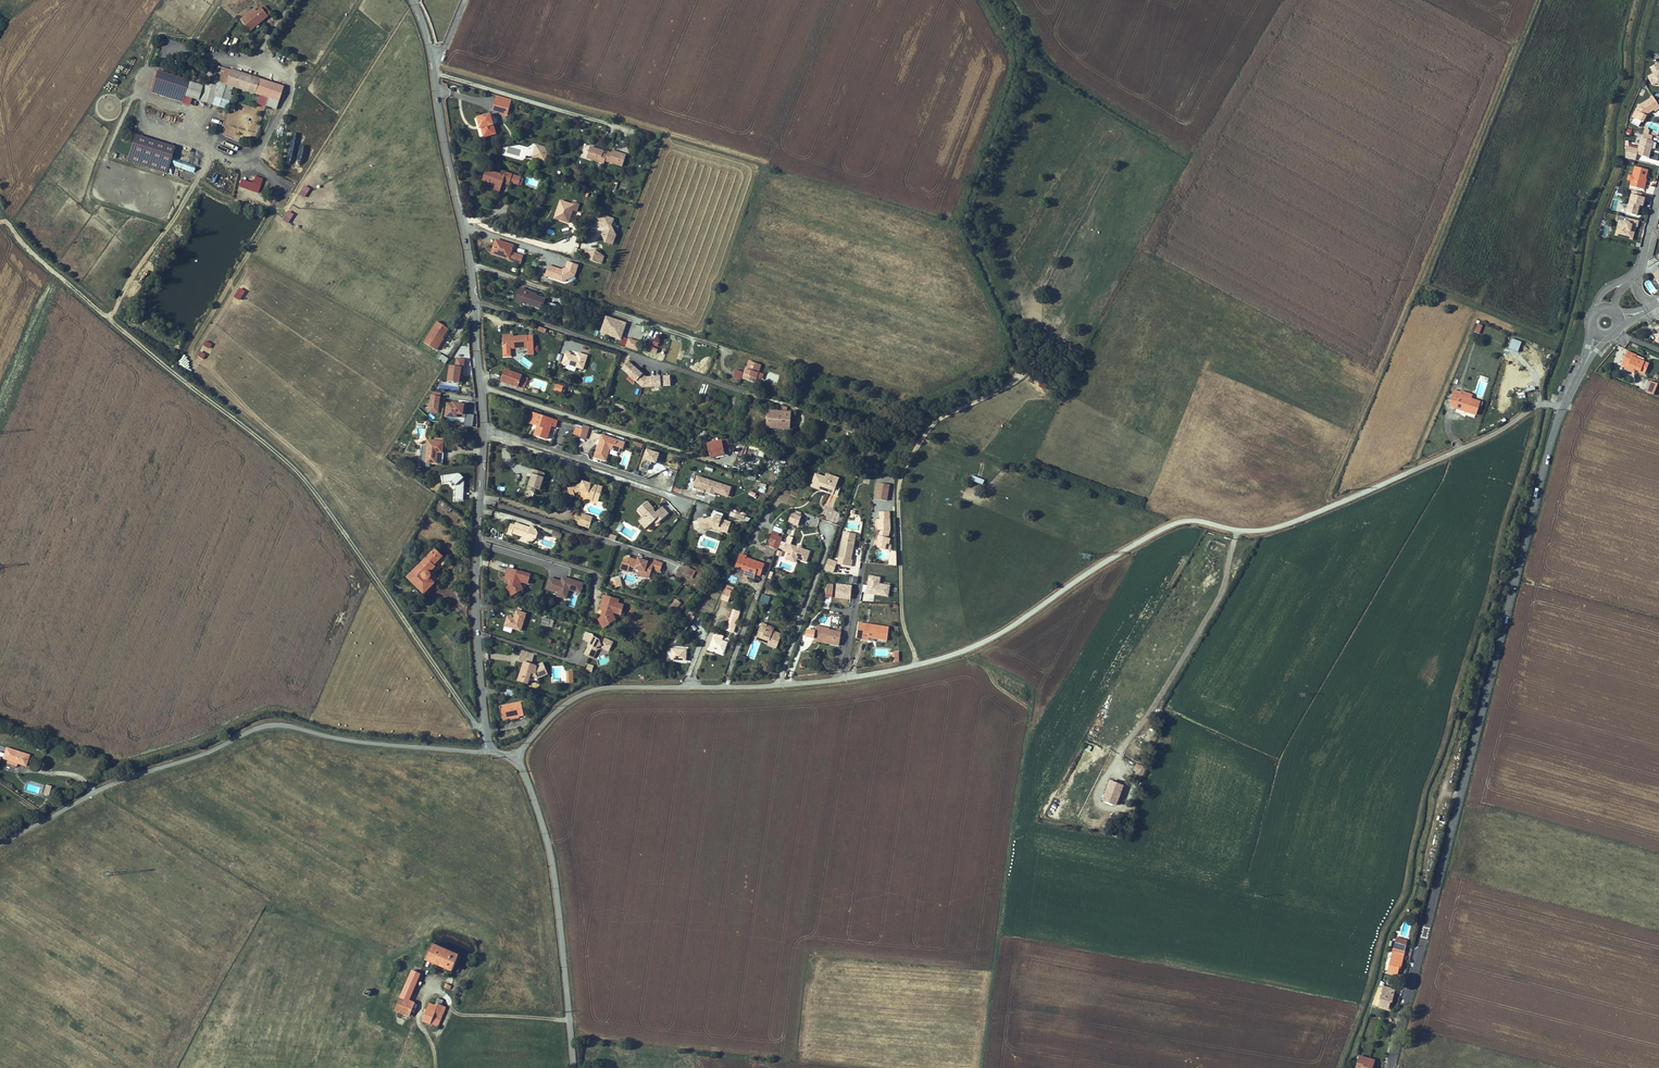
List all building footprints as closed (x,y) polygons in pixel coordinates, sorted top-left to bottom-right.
[(253,26),(261,19),(262,20),(270,14),(263,6),(256,12),(253,9),(241,20),(250,30),(254,27),(253,26)] [(254,27),(262,20),(261,19),(253,26),(254,27)] [(1650,67),(1653,72),(1648,75),(1653,85),(1656,85),(1658,86),(1658,62),(1650,67)] [(202,86),(202,89),(199,100),(209,103),(212,104),(215,96),(228,101),(229,100),(230,97),(230,95),(233,88),(246,92),(251,76),(221,67),(217,65),(212,80),(215,81),(214,84),(210,83),(204,81),(204,83),(198,82),(197,84),(202,86)] [(188,84),(189,82),(189,81),(158,71),(150,93),(183,103),(185,96),(188,84)] [(284,87),(251,76),(246,92),(260,96),(279,102),(284,87)] [(199,100),(202,89),(188,84),(185,96),(192,98),(199,100)] [(185,96),(183,103),(190,105),(192,98),(185,96)] [(227,109),(229,101),(228,101),(215,96),(212,104),(227,109)] [(279,102),(260,96),(257,105),(265,107),(265,106),(276,110),(279,102)] [(510,104),(511,100),(497,96),(495,100),(510,104)] [(1658,109),(1658,104),(1654,96),(1640,104),(1637,107),(1632,116),(1644,122),(1648,114),(1648,113),(1654,109),(1655,111),(1658,109)] [(508,114),(510,104),(495,100),(493,110),(500,112),(508,114)] [(493,125),(490,114),(477,118),(479,126),(481,126),(481,128),(484,137),(496,134),(493,125)] [(1640,126),(1642,121),(1634,117),(1632,122),(1640,126)] [(1645,127),(1643,137),(1652,139),(1653,134),(1649,133),(1650,129),(1645,127)] [(175,147),(135,135),(127,162),(167,174),(175,147)] [(1650,157),(1654,140),(1641,137),(1638,148),(1629,146),(1629,140),(1626,140),(1625,157),(1636,159),(1638,153),(1650,157)] [(539,158),(542,147),(536,146),(533,157),(539,158)] [(544,160),(547,149),(542,147),(539,158),(544,160)] [(607,155),(603,154),(604,151),(599,150),(598,151),(594,150),(594,148),(590,147),(586,158),(604,163),(605,161),(607,155)] [(622,166),(626,155),(621,154),(620,155),(616,154),(617,152),(612,151),(612,154),(608,152),(607,155),(605,161),(622,166)] [(1649,169),(1635,165),(1632,174),(1629,173),(1627,180),(1631,181),(1631,185),(1645,188),(1647,178),(1649,169)] [(519,184),(521,178),(521,176),(520,175),(519,177),(506,172),(505,176),(501,174),(486,169),(482,180),(488,181),(487,184),(495,187),(496,187),(496,185),(501,187),(503,183),(504,180),(509,182),(518,185),(519,184)] [(253,183),(242,179),(239,186),(259,193),(263,179),(255,176),(253,183)] [(310,189),(304,185),(299,194),(305,197),(310,189)] [(1643,193),(1632,190),(1626,213),(1638,216),(1640,205),(1643,206),(1646,197),(1642,196),(1643,193)] [(570,214),(571,210),(573,210),(577,212),(579,204),(572,202),(571,204),(560,200),(556,213),(560,214),(558,219),(566,222),(568,217),(571,215),(570,214)] [(294,214),(288,211),(283,220),(289,223),(294,214)] [(616,235),(613,230),(615,224),(613,223),(614,219),(604,216),(598,215),(594,225),(605,229),(606,229),(604,234),(603,235),(602,235),(606,243),(615,238),(616,235)] [(1640,220),(1617,215),(1616,220),(1618,221),(1615,235),(1633,240),(1637,227),(1638,227),(1640,220)] [(511,252),(513,245),(496,240),(492,253),(501,256),(502,254),(504,255),(503,257),(509,258),(509,260),(520,264),(523,256),(511,252)] [(594,256),(596,250),(587,250),(584,258),(601,264),(603,259),(594,256)] [(604,256),(596,250),(594,256),(603,259),(604,256)] [(562,270),(548,266),(545,276),(563,281),(575,275),(578,265),(569,262),(567,268),(562,270)] [(1644,282),(1649,293),(1655,290),(1650,280),(1644,282)] [(245,292),(240,288),(234,296),(240,300),(245,292)] [(545,299),(536,296),(533,295),(534,293),(520,288),(516,302),(521,304),(522,302),(542,309),(545,299)] [(626,323),(608,316),(603,331),(621,338),(623,331),(622,330),(623,327),(625,327),(626,323)] [(442,338),(448,328),(437,322),(424,343),(434,349),(441,337),(442,338)] [(534,354),(533,336),(513,337),(510,337),(510,335),(503,336),(503,347),(521,346),(521,348),(528,347),(528,354),(534,354)] [(436,350),(443,339),(442,338),(441,337),(434,349),(436,350)] [(642,341),(629,337),(626,345),(639,350),(642,341)] [(1628,351),(1624,360),(1630,363),(1628,367),(1633,370),(1634,369),(1635,370),(1645,374),(1649,364),(1636,358),(1637,355),(1628,351)] [(583,370),(588,356),(578,353),(577,357),(570,355),(571,353),(566,352),(561,365),(566,366),(567,364),(569,365),(576,367),(577,368),(583,370)] [(439,353),(436,358),(446,363),(449,359),(439,353)] [(447,382),(462,383),(463,358),(455,358),(455,366),(448,366),(447,382)] [(628,361),(621,369),(643,387),(671,386),(670,375),(646,376),(628,361)] [(755,383),(761,365),(750,361),(748,367),(745,374),(744,374),(742,378),(755,383)] [(517,386),(521,375),(506,370),(502,381),(509,383),(509,384),(511,385),(512,384),(517,386)] [(735,370),(733,378),(741,380),(743,372),(735,370)] [(524,389),(528,378),(521,375),(517,386),(524,389)] [(1651,381),(1646,392),(1653,395),(1658,384),(1651,381)] [(1475,414),(1478,406),(1481,407),(1482,403),(1470,399),(1460,395),(1461,392),(1454,390),(1449,405),(1456,407),(1455,408),(1462,410),(1463,409),(1467,410),(1466,412),(1475,414)] [(439,413),(440,392),(430,392),(429,413),(439,413)] [(472,427),(474,415),(466,414),(467,405),(446,402),(444,417),(464,419),(464,426),(472,427)] [(779,414),(779,411),(768,410),(767,418),(770,419),(771,413),(779,414)] [(790,426),(791,412),(786,412),(779,411),(779,414),(771,413),(770,419),(767,418),(767,427),(778,428),(778,425),(790,426)] [(547,439),(552,425),(555,427),(557,421),(532,413),(529,423),(538,425),(535,435),(547,439)] [(580,436),(579,437),(586,439),(590,427),(584,425),(582,429),(580,436)] [(622,448),(624,442),(602,435),(600,440),(602,440),(601,443),(599,443),(594,457),(606,461),(609,449),(619,452),(620,447),(622,448)] [(442,453),(443,442),(428,441),(426,462),(436,463),(437,452),(442,453)] [(723,452),(721,441),(708,444),(711,457),(716,456),(716,457),(718,456),(718,454),(723,452)] [(744,456),(748,447),(741,445),(738,454),(744,456)] [(763,457),(765,451),(750,446),(748,452),(763,457)] [(641,467),(648,470),(651,462),(656,464),(660,454),(646,449),(642,461),(643,461),(641,467)] [(539,490),(545,473),(533,469),(531,473),(533,474),(529,486),(535,488),(539,490)] [(454,501),(463,501),(464,475),(443,474),(442,483),(455,483),(454,501)] [(836,486),(838,478),(831,476),(830,479),(825,477),(816,474),(811,486),(822,490),(823,486),(830,488),(828,492),(828,493),(837,496),(840,487),(836,486)] [(728,496),(731,487),(697,476),(694,485),(705,489),(707,490),(715,492),(728,496)] [(598,501),(603,487),(582,481),(582,483),(568,487),(571,498),(575,496),(574,493),(579,492),(579,490),(588,493),(588,495),(587,498),(598,501)] [(887,501),(889,485),(879,483),(876,499),(887,501)] [(833,508),(836,496),(827,494),(824,506),(833,508)] [(660,521),(668,514),(662,507),(656,512),(647,501),(638,509),(644,516),(641,519),(647,527),(654,521),(657,518),(660,521)] [(451,509),(443,502),(441,505),(450,512),(451,509)] [(890,530),(889,511),(879,512),(880,519),(878,519),(878,530),(880,530),(881,533),(880,536),(879,535),(878,541),(879,542),(878,548),(885,550),(885,549),(887,543),(889,544),(890,538),(888,538),(890,530)] [(589,528),(593,517),(583,513),(581,517),(579,525),(589,528)] [(798,525),(801,516),(800,516),(792,513),(788,522),(798,525)] [(727,533),(731,522),(721,519),(722,517),(715,515),(714,517),(712,518),(704,519),(703,518),(698,519),(698,521),(700,528),(700,530),(706,529),(705,526),(712,525),(718,527),(721,531),(727,533)] [(647,527),(641,519),(638,521),(645,529),(647,527)] [(531,529),(529,528),(530,527),(515,523),(515,525),(510,524),(507,533),(512,535),(512,533),(527,538),(526,539),(532,541),(536,539),(538,533),(536,533),(535,532),(535,531),(536,529),(534,529),(532,528),(531,529)] [(778,549),(782,538),(778,536),(772,534),(769,540),(771,541),(769,546),(778,549)] [(810,552),(801,548),(800,548),(799,549),(798,549),(798,547),(797,547),(790,545),(793,538),(789,536),(784,551),(788,552),(786,557),(793,559),(796,559),(806,562),(810,552)] [(851,559),(853,549),(852,549),(852,546),(854,546),(855,538),(843,536),(838,564),(851,566),(852,560),(851,559)] [(430,572),(436,566),(434,565),(443,556),(435,548),(407,577),(424,594),(435,583),(430,578),(431,577),(431,576),(431,575),(431,574),(431,573),(430,573),(430,572)] [(897,566),(896,551),(892,551),(890,561),(889,561),(889,563),(888,565),(897,566)] [(760,575),(764,564),(745,558),(746,556),(743,555),(741,554),(736,567),(746,571),(749,571),(747,576),(754,578),(755,574),(760,575)] [(439,569),(448,561),(443,556),(434,565),(436,566),(430,572),(430,573),(431,573),(431,574),(431,575),(431,576),(431,577),(430,578),(435,583),(439,579),(435,574),(439,569)] [(659,571),(662,563),(654,560),(653,563),(642,560),(642,562),(637,561),(629,558),(630,556),(628,556),(625,558),(621,569),(628,571),(630,566),(639,569),(638,574),(649,578),(651,569),(659,571)] [(835,567),(837,562),(828,559),(826,564),(835,567)] [(834,573),(835,567),(826,564),(824,569),(834,573)] [(689,576),(692,569),(686,566),(682,574),(689,576)] [(528,584),(529,578),(524,576),(524,575),(521,574),(521,572),(508,568),(507,574),(508,574),(507,579),(510,580),(511,581),(509,586),(508,587),(507,587),(512,596),(523,590),(520,584),(521,582),(528,584)] [(880,583),(881,577),(869,575),(867,585),(864,585),(862,601),(873,602),(874,595),(889,597),(890,585),(880,583)] [(581,594),(584,583),(561,577),(560,580),(549,577),(545,590),(557,593),(556,597),(567,599),(569,591),(581,594)] [(851,599),(852,585),(836,584),(835,599),(851,599)] [(728,602),(732,592),(725,589),(721,599),(728,602)] [(620,614),(622,608),(617,607),(618,604),(619,600),(604,596),(602,602),(603,602),(601,611),(602,611),(603,611),(603,613),(602,617),(601,617),(600,618),(603,623),(606,621),(608,624),(616,620),(613,615),(614,612),(620,614)] [(675,610),(681,603),(676,599),(669,607),(675,610)] [(734,629),(740,612),(733,610),(728,627),(734,629)] [(520,631),(526,614),(517,611),(514,619),(508,617),(505,626),(520,631)] [(687,629),(695,617),(689,613),(681,625),(687,629)] [(608,624),(606,621),(603,623),(600,618),(598,619),(603,627),(608,624)] [(776,649),(782,634),(773,631),(774,629),(766,627),(767,625),(762,623),(759,632),(764,634),(761,639),(766,641),(767,639),(769,640),(768,644),(767,645),(776,649)] [(887,640),(889,627),(859,623),(856,638),(868,640),(869,638),(869,636),(877,637),(876,639),(887,640)] [(684,633),(687,629),(681,625),(678,629),(684,633)] [(839,645),(841,632),(841,630),(837,630),(837,632),(829,630),(829,629),(816,626),(814,638),(827,640),(826,643),(839,645)] [(813,638),(815,630),(807,628),(806,636),(813,638)] [(598,647),(601,646),(606,645),(611,648),(614,642),(606,639),(599,639),(594,636),(593,634),(586,632),(583,640),(589,643),(590,643),(588,647),(584,654),(592,658),(598,647)] [(761,639),(764,634),(759,632),(756,639),(768,644),(769,640),(767,639),(766,641),(761,639)] [(724,652),(727,643),(722,641),(714,638),(710,648),(723,652),(724,652)] [(609,652),(611,648),(606,645),(601,646),(598,647),(592,658),(593,659),(598,649),(602,648),(609,652)] [(685,660),(686,650),(672,649),(672,659),(685,660)] [(547,674),(542,663),(536,666),(532,664),(533,659),(528,658),(529,653),(522,650),(518,661),(524,663),(521,672),(524,672),(523,676),(520,675),(518,680),(528,683),(529,680),(531,674),(536,673),(538,678),(547,674)] [(744,663),(746,657),(740,655),(738,661),(744,663)] [(523,712),(522,705),(521,702),(500,706),(503,719),(509,718),(508,717),(519,715),(519,716),(524,715),(523,712)] [(1086,744),(1083,749),(1089,752),(1092,747),(1086,744)] [(26,766),(29,755),(7,748),(4,758),(8,760),(7,763),(17,766),(18,763),(26,766)] [(1142,778),(1146,767),(1137,764),(1133,775),(1142,778)] [(1101,800),(1116,806),(1124,786),(1109,780),(1101,800)] [(1405,951),(1407,941),(1396,938),(1393,948),(1405,951)] [(424,962),(452,973),(459,955),(431,944),(424,962)] [(1397,974),(1398,970),(1398,968),(1400,968),(1403,955),(1392,952),(1387,972),(1397,974)] [(410,1016),(416,1003),(410,1000),(421,973),(413,970),(396,1010),(410,1016)] [(1378,1006),(1388,1008),(1389,1002),(1391,1002),(1395,989),(1383,986),(1378,1006)] [(376,1002),(379,995),(365,988),(362,993),(372,997),(371,999),(376,1002)] [(440,1001),(443,1002),(445,998),(440,996),(436,1005),(430,1003),(423,1021),(438,1027),(446,1007),(442,1005),(439,1004),(440,1001)] [(419,1004),(416,1003),(410,1016),(413,1017),(419,1004)] [(1359,1056),(1356,1067),(1372,1067),(1374,1060),(1359,1056)]
